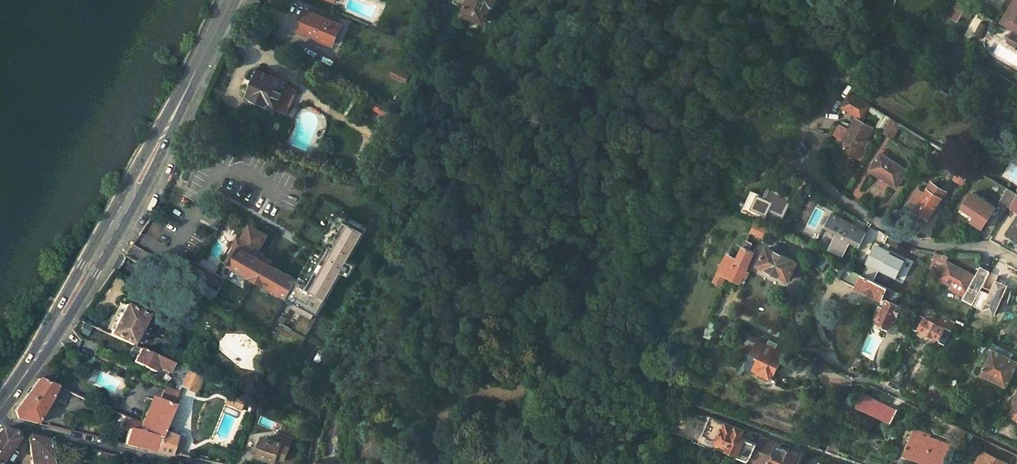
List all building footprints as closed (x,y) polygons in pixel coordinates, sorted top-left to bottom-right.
[(463,14),(484,23),(491,7),(493,8),(496,0),(469,0),(463,14)] [(999,23),(1016,33),(1016,0),(1012,0),(999,23)] [(959,2),(950,17),(957,21),(966,6),(959,2)] [(976,11),(968,7),(966,11),(974,16),(976,11)] [(305,21),(301,31),(333,44),(341,26),(306,12),(303,20),(305,21)] [(389,77),(406,83),(410,72),(392,66),(389,77)] [(260,71),(248,96),(275,109),(276,108),(287,113),(298,89),(287,84),(260,71)] [(859,85),(862,87),(869,77),(866,74),(859,85)] [(857,158),(874,130),(859,120),(860,118),(861,119),(869,105),(849,93),(841,106),(858,117),(851,128),(853,129),(846,142),(842,150),(845,151),(840,159),(854,168),(859,160),(857,158)] [(374,110),(393,119),(397,110),(378,100),(374,110)] [(892,119),(884,132),(893,138),(901,125),(892,119)] [(846,142),(853,129),(851,128),(844,140),(846,142)] [(908,171),(881,154),(871,169),(883,177),(882,179),(896,189),(908,171)] [(973,167),(964,162),(955,178),(963,183),(973,167)] [(941,199),(945,193),(931,185),(927,191),(941,199)] [(754,209),(767,215),(769,210),(779,215),(782,208),(787,210),(792,198),(770,188),(765,198),(752,192),(746,205),(743,212),(751,216),(754,209)] [(1009,189),(1001,202),(1010,208),(1016,196),(1016,194),(1009,189)] [(941,199),(927,191),(916,209),(930,217),(941,199)] [(996,209),(972,193),(963,208),(976,217),(972,222),(983,229),(996,209)] [(866,234),(848,225),(850,223),(834,215),(827,227),(839,234),(831,250),(843,256),(850,242),(859,247),(866,234)] [(1006,235),(1016,242),(1016,218),(1016,217),(1006,235)] [(239,248),(230,264),(290,298),(288,302),(296,307),(298,303),(319,316),(369,231),(347,218),(310,282),(302,277),(299,282),(276,269),(280,263),(259,252),(268,235),(250,225),(243,239),(239,237),(234,245),(239,248)] [(766,241),(768,242),(770,238),(780,243),(784,236),(755,221),(749,232),(766,241)] [(740,282),(755,253),(742,246),(736,259),(726,255),(714,282),(722,285),(726,276),(740,282)] [(879,270),(895,278),(899,271),(904,260),(876,246),(867,264),(868,264),(863,275),(873,281),(879,270)] [(797,263),(767,248),(758,265),(788,280),(797,263)] [(145,267),(148,261),(137,255),(133,261),(145,267)] [(984,281),(988,272),(979,267),(973,278),(957,270),(958,268),(946,261),(937,278),(950,286),(949,289),(963,296),(962,298),(972,304),(984,281)] [(840,264),(835,273),(839,275),(837,277),(841,279),(840,280),(882,301),(889,288),(873,281),(863,275),(840,264)] [(904,273),(899,271),(895,278),(894,280),(899,283),(904,273)] [(881,283),(889,287),(891,282),(884,278),(881,283)] [(182,290),(165,280),(160,289),(166,292),(167,290),(179,297),(182,290)] [(894,280),(890,289),(900,294),(913,301),(917,292),(899,283),(894,280)] [(873,319),(877,321),(876,323),(888,330),(896,315),(898,316),(901,308),(888,302),(890,298),(896,301),(900,294),(890,289),(889,288),(882,301),(881,303),(884,304),(882,307),(879,305),(873,319)] [(1000,295),(989,289),(985,295),(996,301),(1000,295)] [(132,345),(146,315),(124,304),(109,336),(132,346),(132,345)] [(945,345),(956,322),(942,315),(938,325),(926,319),(931,309),(923,306),(913,329),(917,331),(918,329),(939,339),(938,342),(945,345)] [(274,340),(296,353),(306,336),(283,324),(274,340)] [(773,378),(784,354),(775,350),(778,344),(769,340),(766,346),(758,342),(747,366),(760,372),(760,373),(760,374),(760,376),(760,377),(761,378),(762,379),(763,380),(764,380),(765,381),(767,381),(768,380),(769,380),(770,379),(771,378),(773,378)] [(1016,365),(1016,363),(1011,360),(1015,352),(994,341),(986,357),(989,358),(981,374),(1007,386),(1016,365)] [(141,349),(135,362),(156,371),(157,367),(168,372),(172,364),(141,349)] [(862,359),(856,356),(853,364),(859,367),(862,359)] [(634,363),(637,376),(651,373),(648,360),(634,363)] [(889,380),(898,384),(903,374),(894,370),(889,380)] [(185,378),(181,387),(196,393),(203,378),(188,371),(185,378)] [(185,378),(177,375),(173,385),(181,389),(181,387),(185,378)] [(160,385),(162,380),(154,377),(152,383),(160,385)] [(17,418),(38,423),(52,398),(65,403),(70,391),(57,386),(38,378),(30,389),(15,411),(17,418)] [(166,387),(161,400),(174,405),(179,392),(166,387)] [(897,410),(863,395),(858,407),(892,423),(897,410)] [(1007,415),(1016,420),(1016,396),(1007,415)] [(163,431),(174,405),(161,400),(153,397),(142,422),(139,432),(161,437),(163,431)] [(757,445),(748,441),(748,439),(742,437),(745,429),(708,416),(703,416),(691,411),(676,433),(694,440),(693,442),(729,456),(730,452),(751,460),(753,454),(757,445)] [(142,422),(126,415),(123,427),(129,429),(139,432),(142,422)] [(20,439),(15,432),(1,429),(0,430),(0,463),(3,463),(20,439)] [(155,451),(161,437),(139,432),(129,429),(125,444),(155,451)] [(916,430),(906,454),(931,463),(944,463),(950,447),(925,437),(926,434),(916,430)] [(171,455),(173,454),(178,437),(163,431),(161,437),(155,451),(171,455)] [(28,437),(32,463),(53,463),(50,440),(30,435),(28,437)] [(173,454),(182,456),(186,440),(178,437),(173,454)] [(283,444),(264,437),(257,454),(276,462),(278,457),(285,460),(290,448),(282,446),(283,444)] [(802,456),(779,446),(774,457),(771,455),(767,454),(775,445),(759,439),(757,445),(753,454),(763,458),(760,463),(799,463),(802,456)] [(60,450),(62,443),(55,441),(53,447),(60,450)] [(100,451),(98,458),(106,460),(107,453),(100,451)] [(985,452),(979,463),(1006,463),(1007,462),(985,452)]
